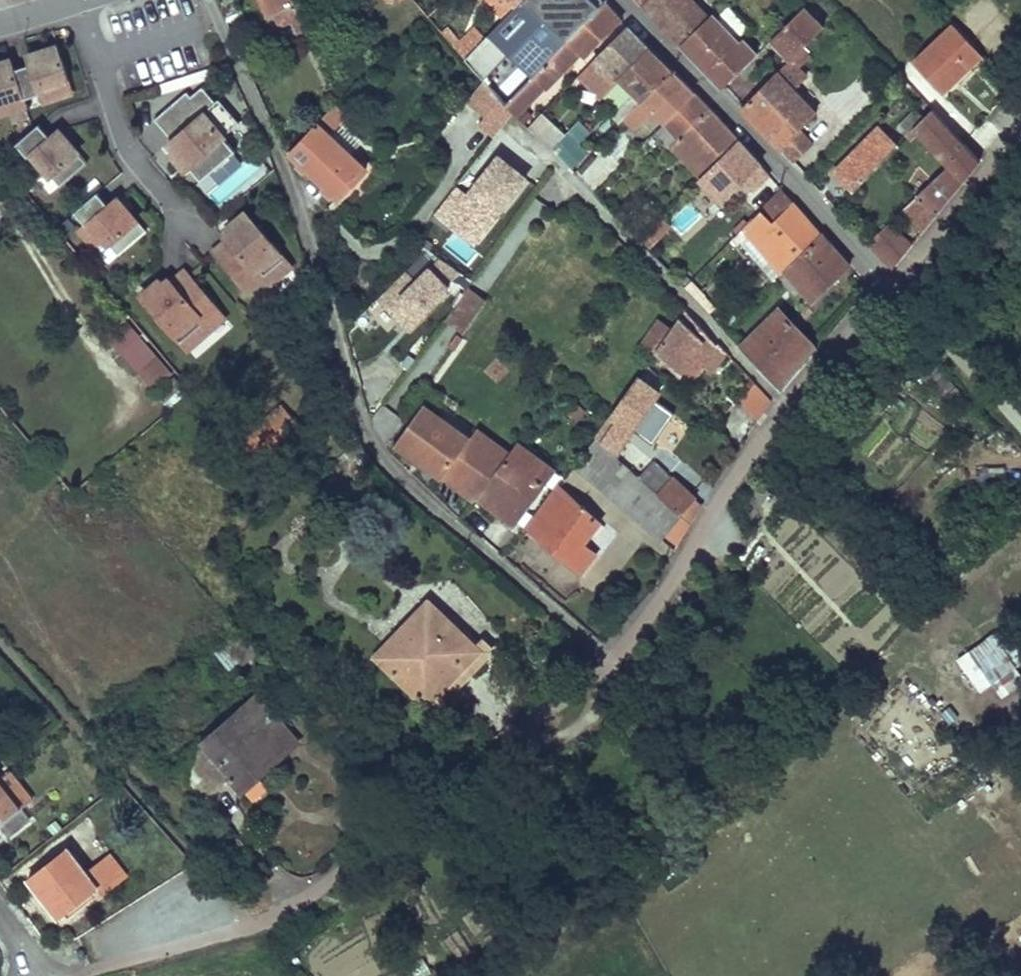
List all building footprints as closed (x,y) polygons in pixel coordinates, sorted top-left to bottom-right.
[(269,11),(275,9),(281,22),(293,17),(298,29),(307,26),(295,0),(265,0),(269,11)] [(494,90),(506,104),(602,6),(595,0),(522,0),(521,0),(517,5),(510,11),(486,36),(465,57),(484,78),(491,71),(512,49),(524,59),(502,82),(495,89),(494,90)] [(510,11),(517,5),(513,0),(501,0),(510,11)] [(644,3),(682,44),(709,17),(693,0),(647,0),(644,3)] [(623,20),(606,2),(602,6),(506,104),(512,111),(514,113),(516,115),(544,87),(547,89),(583,52),(587,56),(623,20)] [(824,26),(805,6),(772,39),(791,60),(824,26)] [(709,17),(750,61),(759,52),(744,36),(741,39),(715,11),(709,17)] [(702,66),(724,88),(750,61),(709,17),(682,44),(696,59),(701,55),(707,61),(702,66)] [(982,55),(953,24),(914,62),(943,92),(982,55)] [(649,48),(628,26),(578,76),(600,98),(620,77),(648,49),(649,48)] [(476,27),(456,46),(465,57),(486,36),(476,27)] [(30,62),(14,68),(23,96),(39,91),(42,99),(72,89),(57,44),(27,54),(30,62)] [(648,49),(620,77),(636,93),(620,110),(627,117),(672,73),(648,49)] [(707,61),(701,55),(696,59),(702,66),(707,61)] [(26,105),(23,96),(14,68),(12,59),(0,63),(0,113),(26,105)] [(791,60),(743,108),(780,147),(800,128),(816,113),(793,90),(807,76),(791,60)] [(502,82),(491,71),(484,78),(495,89),(502,82)] [(666,122),(694,94),(672,73),(627,117),(620,124),(634,139),(641,132),(636,127),(654,109),(659,115),(666,122)] [(858,79),(830,103),(848,124),(876,100),(858,79)] [(224,134),(239,121),(219,98),(216,100),(203,85),(191,95),(187,90),(155,118),(173,138),(170,141),(176,148),(172,151),(183,163),(187,160),(202,178),(236,149),(224,134)] [(494,90),(493,88),(486,99),(495,107),(480,127),(494,139),(514,113),(512,111),(506,104),(494,90)] [(703,176),(740,143),(694,94),(666,122),(668,124),(661,131),(703,176)] [(349,115),(336,103),(330,109),(290,152),(337,199),(366,168),(350,153),(331,134),(343,121),(349,115)] [(915,127),(925,118),(916,109),(899,126),(907,135),(915,127)] [(981,160),(934,109),(925,118),(915,127),(949,164),(902,211),(923,230),(981,160)] [(659,115),(641,132),(634,139),(641,147),(666,122),(659,115)] [(536,119),(529,127),(545,143),(553,135),(536,119)] [(343,121),(331,134),(350,153),(362,140),(343,121)] [(86,162),(58,129),(50,136),(39,123),(16,143),(27,155),(21,160),(36,178),(46,170),(59,185),(86,162)] [(800,128),(780,147),(794,162),(814,144),(800,128)] [(853,188),(896,145),(879,128),(836,171),(853,188)] [(555,143),(551,148),(566,163),(571,159),(567,154),(578,142),(570,135),(559,146),(555,143)] [(740,143),(703,176),(700,179),(720,200),(760,165),(740,143)] [(594,181),(612,163),(596,148),(579,166),(594,181)] [(476,246),(530,178),(499,154),(468,193),(455,183),(433,212),(476,246)] [(579,166),(571,159),(566,163),(574,171),(579,166)] [(789,198),(781,189),(758,212),(748,200),(720,225),(736,243),(748,232),(782,273),(786,270),(821,234),(792,202),(773,222),(769,218),(789,198)] [(145,230),(116,197),(108,204),(97,191),(75,210),(85,223),(79,228),(95,246),(104,238),(118,253),(145,230)] [(235,221),(238,225),(251,214),(248,210),(235,221)] [(228,239),(214,250),(251,293),(265,282),(268,285),(293,263),(251,214),(238,225),(235,221),(228,227),(231,231),(225,236),(228,239)] [(893,266),(913,243),(890,220),(869,242),(893,266)] [(821,234),(786,270),(814,301),(850,266),(821,234)] [(405,266),(413,276),(430,263),(422,253),(405,266)] [(408,332),(453,288),(430,265),(415,280),(404,268),(375,297),(408,332)] [(223,312),(187,269),(173,281),(170,278),(165,283),(161,279),(154,285),(157,289),(145,300),(187,349),(212,328),(209,324),(223,312)] [(704,295),(691,281),(686,286),(699,300),(704,295)] [(145,300),(157,289),(154,285),(141,296),(145,300)] [(486,298),(471,287),(447,320),(462,331),(486,298)] [(704,295),(699,300),(711,313),(715,307),(704,295)] [(729,356),(687,308),(656,352),(691,386),(704,368),(714,373),(729,356)] [(780,308),(742,345),(779,385),(813,343),(780,308)] [(123,316),(103,334),(152,388),(172,370),(123,316)] [(818,348),(813,343),(779,385),(784,390),(818,348)] [(502,370),(495,365),(491,370),(497,376),(502,370)] [(959,394),(934,368),(923,377),(949,404),(959,394)] [(614,426),(599,446),(617,458),(664,395),(639,379),(609,422),(614,426)] [(738,399),(759,420),(772,400),(755,381),(738,399)] [(306,433),(282,405),(267,416),(278,430),(258,447),(271,462),(306,433)] [(424,405),(397,443),(476,499),(478,496),(510,453),(482,433),(477,441),(469,451),(466,449),(473,438),(424,405)] [(258,447),(278,430),(267,416),(231,446),(242,459),(258,447)] [(365,449),(356,438),(344,447),(353,458),(365,449)] [(477,441),(473,438),(466,449),(469,451),(477,441)] [(554,470),(517,443),(510,453),(478,496),(515,523),(554,470)] [(599,446),(594,443),(575,466),(599,486),(620,460),(617,458),(599,446)] [(374,460),(365,449),(353,458),(362,470),(374,460)] [(634,471),(620,460),(599,486),(612,496),(634,471)] [(659,493),(672,478),(653,461),(640,476),(643,480),(659,493)] [(640,476),(634,471),(612,496),(660,537),(666,529),(629,496),(643,480),(640,476)] [(692,523),(703,505),(672,478),(659,493),(692,523)] [(680,542),(692,523),(659,493),(643,480),(629,496),(666,529),(680,542)] [(596,517),(559,487),(528,529),(539,539),(542,535),(544,535),(569,555),(567,559),(582,571),(595,552),(583,543),(592,530),(588,527),(596,517)] [(769,495),(763,489),(752,502),(758,508),(769,495)] [(476,648),(429,602),(378,656),(434,711),(458,685),(451,679),(479,651),(476,648)] [(258,651),(239,629),(225,642),(244,664),(258,651)] [(956,656),(979,695),(1019,671),(996,632),(956,656)] [(483,640),(476,648),(479,651),(451,679),(458,685),(494,650),(483,640)] [(298,742),(256,695),(204,741),(201,738),(181,755),(185,760),(188,762),(208,745),(231,772),(229,774),(243,790),(247,790),(256,800),(269,788),(259,778),(298,742)] [(6,837),(29,819),(21,808),(32,800),(10,771),(1,778),(0,779),(0,828),(6,837)] [(28,878),(42,896),(46,893),(62,915),(97,888),(103,895),(127,876),(110,853),(86,870),(69,847),(28,878)] [(46,893),(42,896),(58,918),(62,915),(46,893)] [(426,960),(381,975),(432,975),(426,960)]
